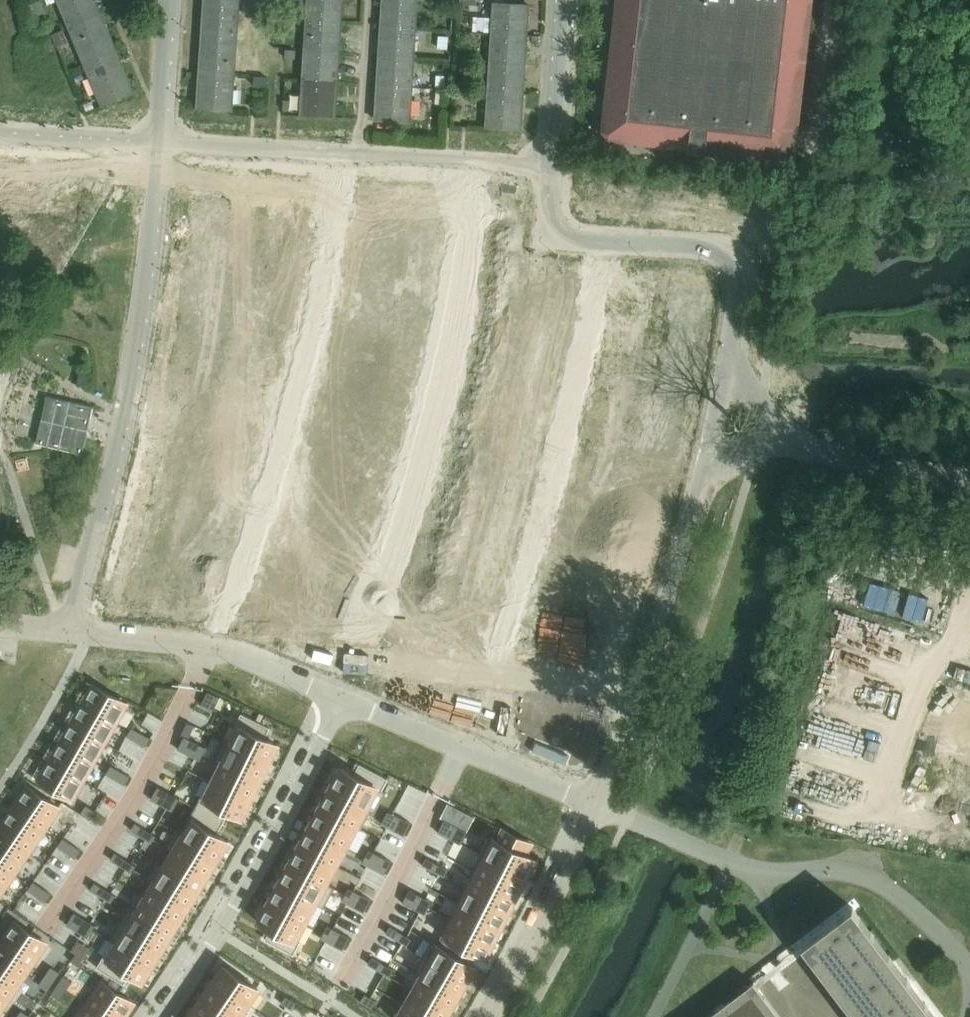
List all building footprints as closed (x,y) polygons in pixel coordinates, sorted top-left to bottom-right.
[(25,3),(28,11),(32,19),(47,12),(42,0),(33,0),(25,3)] [(70,28),(102,14),(96,0),(58,0),(70,28)] [(204,14),(239,16),(240,0),(205,0),(204,14)] [(307,22),(342,24),(343,0),(309,0),(307,22)] [(382,27),(417,29),(418,0),(383,0),(382,27)] [(690,150),(788,160),(798,152),(815,0),(616,0),(602,131),(610,141),(690,150)] [(494,19),(493,34),(527,36),(529,6),(495,3),(494,19)] [(102,14),(70,28),(85,64),(117,50),(102,14)] [(239,16),(204,14),(202,44),(237,46),(239,16)] [(478,18),(477,33),(493,34),(494,19),(478,18)] [(342,24),(307,22),(305,52),(340,54),(342,24)] [(417,29),(382,27),(380,56),(415,59),(417,29)] [(63,33),(56,36),(60,47),(68,44),(63,33)] [(527,36),(493,34),(491,63),(526,65),(527,36)] [(439,49),(447,49),(448,37),(440,37),(439,49)] [(237,46),(202,44),(200,73),(235,76),(237,46)] [(117,50),(85,64),(103,107),(135,93),(117,50)] [(340,54),(305,52),(303,82),(338,84),(340,54)] [(415,59),(380,56),(378,85),(413,88),(415,59)] [(526,65),(491,63),(489,93),(524,95),(526,65)] [(235,76),(200,73),(198,109),(233,111),(235,76)] [(437,87),(445,88),(446,76),(438,76),(437,87)] [(254,77),(254,87),(266,87),(267,78),(254,77)] [(338,84),(303,82),(301,116),(336,118),(338,84)] [(413,88),(378,85),(376,120),(411,123),(413,88)] [(436,104),(444,105),(445,93),(437,92),(436,104)] [(524,95),(489,93),(487,128),(522,130),(524,95)] [(284,101),(284,111),(292,111),(293,101),(284,101)] [(80,373),(77,386),(86,388),(89,375),(80,373)] [(37,443),(37,444),(46,446),(51,447),(83,454),(87,439),(93,411),(94,408),(60,400),(57,399),(47,397),(44,411),(37,443)] [(136,507),(116,604),(152,611),(172,515),(136,507)] [(94,686),(83,705),(116,724),(127,705),(94,686)] [(209,692),(202,705),(214,711),(220,697),(209,692)] [(83,705),(72,724),(105,743),(116,724),(83,705)] [(233,743),(232,744),(270,763),(278,745),(265,739),(270,729),(242,715),(236,726),(240,729),(233,743)] [(72,724),(61,743),(94,762),(105,743),(72,724)] [(130,732),(127,736),(137,742),(142,733),(132,728),(130,732)] [(142,733),(137,742),(146,747),(151,739),(142,733)] [(185,737),(178,750),(189,755),(196,742),(185,737)] [(214,759),(214,760),(218,762),(219,762),(260,782),(270,763),(232,744),(233,743),(224,739),(224,740),(214,759)] [(196,742),(189,755),(201,761),(204,754),(207,748),(196,742)] [(61,743),(51,762),(84,780),(94,762),(61,743)] [(51,762),(39,781),(72,800),(84,780),(51,762)] [(209,781),(209,782),(213,784),(213,783),(251,801),(260,782),(219,762),(218,762),(209,781)] [(342,768),(331,788),(372,810),(371,811),(376,813),(376,812),(387,793),(382,790),(388,780),(360,765),(355,775),(342,768)] [(109,770),(107,774),(116,780),(121,771),(112,766),(109,770)] [(121,771),(116,780),(126,785),(131,777),(121,771)] [(201,797),(196,808),(223,823),(229,812),(242,818),(251,801),(213,783),(213,784),(206,799),(201,797)] [(28,787),(13,810),(44,831),(60,809),(28,787)] [(158,787),(151,800),(162,806),(169,793),(158,787)] [(331,788),(321,807),(357,827),(357,828),(361,830),(362,829),(371,811),(372,810),(331,788)] [(169,793),(162,806),(173,812),(180,799),(169,793)] [(87,806),(81,814),(91,820),(96,812),(87,806)] [(321,807),(311,826),(347,846),(357,828),(357,827),(321,807)] [(180,834),(219,858),(229,842),(217,834),(223,823),(196,808),(180,834)] [(0,828),(0,833),(29,853),(44,831),(13,810),(0,828)] [(386,818),(382,824),(394,830),(400,817),(389,811),(386,818)] [(400,817),(394,830),(405,836),(411,823),(400,817)] [(445,820),(439,833),(450,839),(456,826),(445,820)] [(135,823),(131,830),(142,837),(146,830),(135,823)] [(311,826),(301,845),(337,865),(346,848),(347,846),(311,826)] [(456,826),(450,839),(461,845),(462,844),(468,832),(456,826)] [(146,830),(142,837),(153,843),(155,840),(157,837),(146,830)] [(490,837),(481,854),(527,877),(536,860),(527,855),(532,845),(504,830),(499,841),(490,837)] [(166,847),(166,848),(174,853),(174,852),(210,874),(219,858),(180,834),(176,831),(166,847)] [(14,875),(29,853),(0,833),(0,865),(14,875)] [(61,843),(58,847),(67,853),(73,845),(64,838),(61,843)] [(73,845),(67,853),(76,859),(82,851),(73,845)] [(301,845),(290,864),(327,884),(327,883),(337,865),(301,845)] [(366,856),(363,863),(374,868),(381,856),(370,850),(366,856)] [(165,867),(200,889),(210,874),(174,852),(174,853),(165,867)] [(115,853),(111,860),(122,866),(126,860),(115,853)] [(473,870),(477,873),(478,872),(519,893),(527,877),(481,854),(473,870)] [(381,856),(374,868),(385,874),(392,862),(381,856)] [(426,858),(423,865),(434,871),(438,864),(426,858)] [(126,860),(122,866),(132,873),(135,870),(137,866),(126,860)] [(147,878),(151,881),(151,880),(191,904),(200,889),(165,867),(157,862),(147,878)] [(290,864),(280,883),(317,903),(316,904),(325,908),(325,907),(335,888),(336,888),(327,883),(327,884),(290,864)] [(438,864),(434,871),(445,877),(446,876),(449,870),(438,864)] [(14,875),(0,865),(0,896),(14,875)] [(477,873),(469,888),(511,909),(519,893),(478,872),(477,873)] [(142,895),(142,896),(146,899),(146,898),(181,920),(191,904),(151,880),(151,881),(142,895)] [(31,886),(28,890),(37,897),(43,888),(34,882),(31,886)] [(95,883),(91,890),(101,896),(106,890),(95,883)] [(280,883),(270,902),(306,922),(316,904),(317,903),(280,883)] [(43,888),(37,897),(46,903),(52,894),(43,888)] [(346,894),(343,901),(354,907),(360,894),(349,888),(346,894)] [(469,888),(461,904),(503,925),(511,909),(469,888)] [(106,890),(101,896),(112,903),(114,899),(116,896),(106,890)] [(410,890),(403,903),(414,909),(421,896),(410,890)] [(360,894),(354,907),(365,913),(372,900),(360,894)] [(421,896),(414,909),(426,915),(429,908),(432,902),(421,896)] [(137,912),(137,913),(172,935),(181,920),(146,898),(146,899),(137,912)] [(270,902),(259,922),(272,929),(267,940),(294,954),(300,943),(296,941),(306,922),(270,902)] [(461,904),(453,920),(494,941),(503,925),(461,904)] [(129,908),(119,924),(163,950),(172,935),(137,913),(137,912),(129,907),(129,908)] [(929,1009),(930,1008),(926,1003),(925,1004),(911,985),(911,984),(908,979),(907,980),(893,960),(890,955),(885,959),(870,940),(875,936),(872,932),(872,931),(867,935),(856,921),(861,917),(860,917),(859,915),(853,908),(803,946),(804,946),(804,947),(807,950),(813,945),(828,965),(822,969),(825,974),(832,969),(846,988),(840,993),(844,998),(858,1016),(936,1016),(929,1009)] [(74,913),(67,925),(78,932),(85,919),(74,913)] [(85,919),(78,932),(89,938),(94,929),(96,926),(85,919)] [(440,946),(439,947),(467,963),(467,962),(473,951),(486,958),(494,941),(453,920),(440,946)] [(15,923),(0,945),(32,967),(47,944),(15,923)] [(110,939),(109,940),(117,945),(118,944),(153,966),(163,950),(119,924),(110,939)] [(325,932),(321,938),(333,944),(339,932),(328,926),(325,932)] [(390,927),(386,933),(397,940),(401,933),(390,927)] [(339,932),(333,944),(344,950),(350,938),(339,932)] [(401,933),(397,940),(408,946),(412,939),(401,933)] [(431,942),(423,957),(467,982),(475,968),(476,967),(467,962),(467,963),(439,947),(440,946),(432,941),(431,942)] [(105,957),(98,968),(125,984),(131,974),(143,982),(153,966),(118,944),(117,945),(109,959),(105,957)] [(0,945),(0,977),(17,989),(32,967),(0,945)] [(414,971),(414,972),(422,977),(423,976),(459,997),(467,982),(423,957),(414,971)] [(372,958),(369,964),(379,971),(383,964),(372,958)] [(383,964),(379,971),(390,977),(394,970),(383,964)] [(225,966),(215,981),(249,1004),(259,989),(225,966)] [(52,967),(45,976),(54,982),(60,973),(52,967)] [(45,976),(39,985),(48,991),(54,982),(45,976)] [(65,976),(59,985),(67,991),(73,982),(65,976)] [(422,977),(414,991),(450,1011),(454,1005),(459,997),(423,976),(422,977)] [(2,1011),(17,989),(0,977),(0,1009),(2,1011)] [(205,995),(238,1016),(240,1016),(249,1004),(215,981),(205,995)] [(87,1005),(105,1016),(125,1016),(134,1004),(103,982),(87,1005)] [(755,983),(754,983),(750,986),(749,986),(753,991),(744,998),(743,997),(733,1004),(730,1001),(726,1004),(726,1005),(728,1008),(716,1016),(780,1016),(755,983)] [(59,985),(52,995),(61,1000),(67,991),(59,985)] [(406,1005),(426,1016),(447,1016),(450,1011),(414,991),(406,1004),(406,1005)] [(365,994),(361,1001),(372,1008),(377,1001),(365,994)] [(196,1008),(208,1016),(238,1016),(205,995),(196,1008)] [(287,996),(282,1003),(293,1010),(298,1003),(287,996)] [(394,1016),(426,1016),(406,1005),(406,1004),(402,1002),(402,1003),(394,1016)] [(79,1016),(105,1016),(87,1005),(79,1016)] [(190,1016),(208,1016),(196,1008),(190,1016)]
